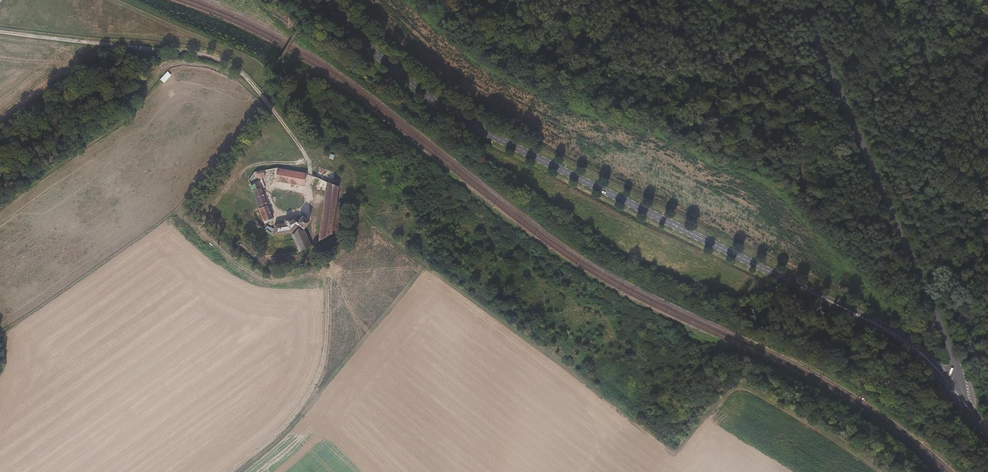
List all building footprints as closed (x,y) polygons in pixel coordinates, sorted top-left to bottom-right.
[(305,174),(277,168),(274,181),(303,187),(305,174)] [(326,192),(327,182),(315,176),(314,187),(326,192)] [(272,217),(259,181),(249,185),(263,220),(272,217)] [(333,234),(339,188),(327,182),(326,192),(320,240),(333,234)] [(292,235),(302,226),(306,230),(306,229),(312,222),(305,216),(302,219),(300,223),(297,221),(295,218),(292,221),(290,220),(287,220),(286,222),(285,225),(286,227),(276,229),(271,225),(266,231),(276,238),(292,235)] [(315,246),(306,229),(306,230),(302,226),(292,235),(302,253),(315,246)]
